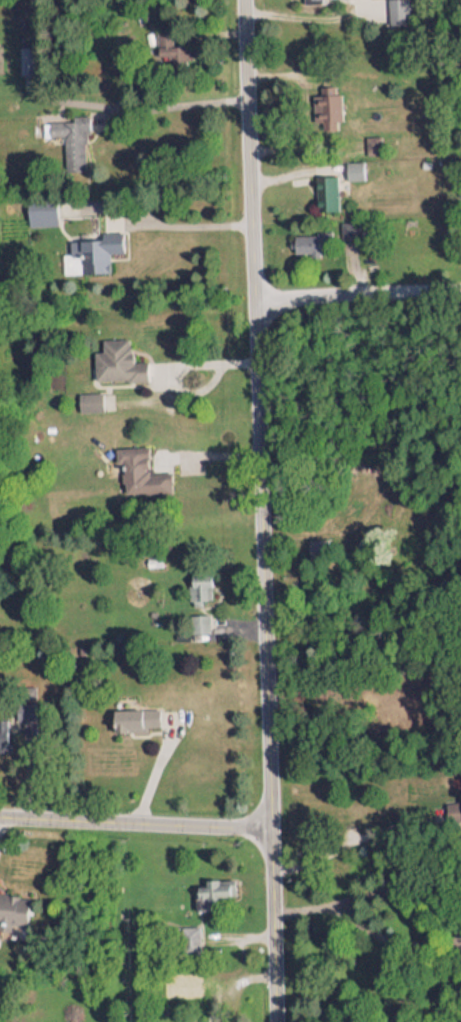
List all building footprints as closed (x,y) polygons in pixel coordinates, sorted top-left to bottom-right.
[(32,41),(18,41),(18,63),(32,63),(32,41)] [(337,86),(330,86),(330,82),(320,82),(320,88),(309,89),(311,123),(338,122),(337,86)] [(317,170),(317,205),(334,205),(334,170),(317,170)] [(120,225),(99,225),(99,234),(67,234),(68,251),(79,251),(79,266),(106,265),(106,250),(120,250),(120,225)] [(292,229),(292,249),(315,249),(315,230),(292,229)] [(93,346),(94,378),(145,377),(144,355),(130,355),(130,332),(99,333),(99,346),(93,346)] [(147,441),(112,441),(112,457),(123,457),(124,486),(159,485),(159,467),(147,467),(147,441)] [(208,608),(188,608),(188,628),(208,628),(208,608)] [(112,702),(112,726),(158,726),(158,702),(112,702)] [(209,881),(196,880),(195,889),(231,891),(231,874),(209,873),(209,881)] [(26,890),(0,888),(0,918),(24,920),(26,890)]
